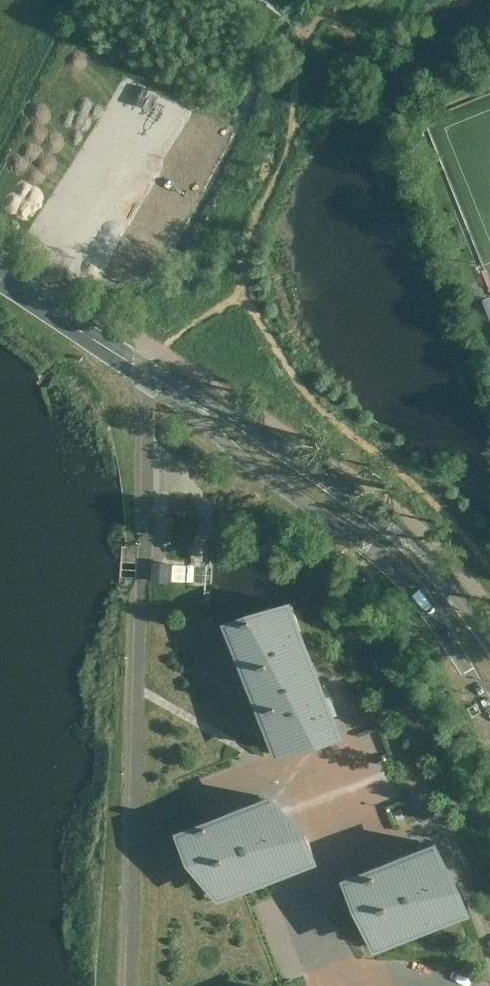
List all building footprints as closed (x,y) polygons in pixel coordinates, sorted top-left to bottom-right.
[(169,582),(169,563),(155,562),(154,581),(169,582)] [(221,627),(271,753),(290,745),(292,748),(331,732),(326,719),(335,716),(323,685),(317,687),(297,637),(303,635),(291,605),(276,611),(274,606),(221,627)] [(280,869),(314,855),(308,838),(306,838),(307,840),(294,846),(291,839),(290,839),(275,801),(265,805),(264,802),(245,810),(244,807),(183,831),(209,899),(281,871),(280,869)] [(452,888),(436,847),(426,851),(425,848),(391,862),(392,864),(349,881),(374,946),(433,924),(432,921),(462,909),(453,887),(452,888)]
